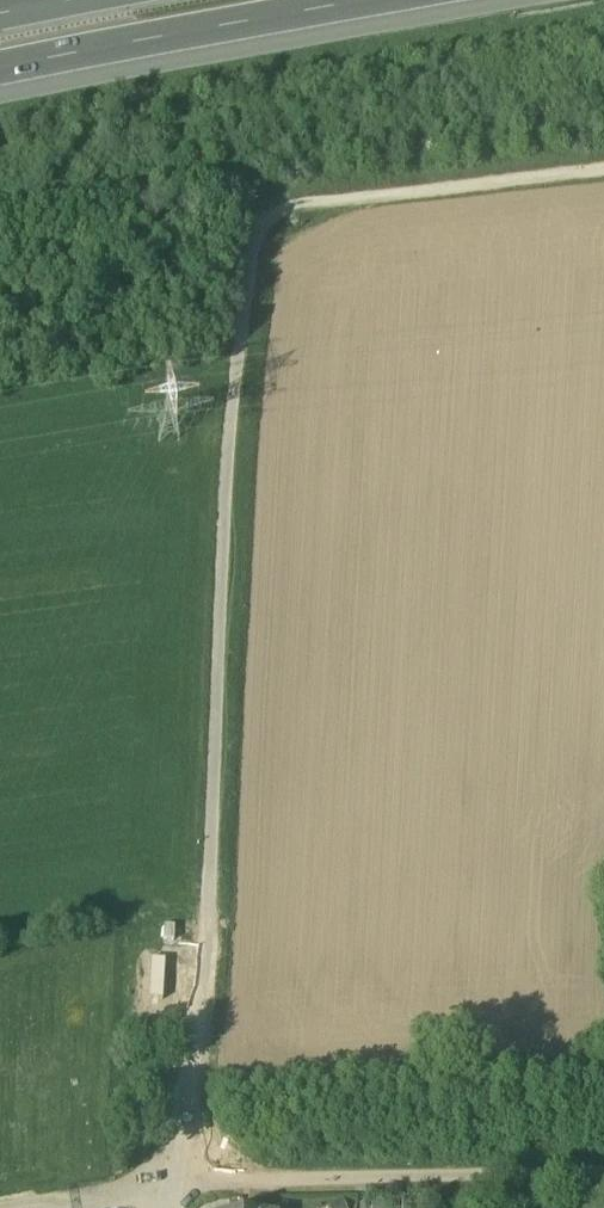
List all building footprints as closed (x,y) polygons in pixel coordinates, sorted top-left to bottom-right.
[(174,929),(163,928),(163,943),(173,943),(174,929)] [(164,962),(150,962),(147,1002),(162,1003),(164,962)]
